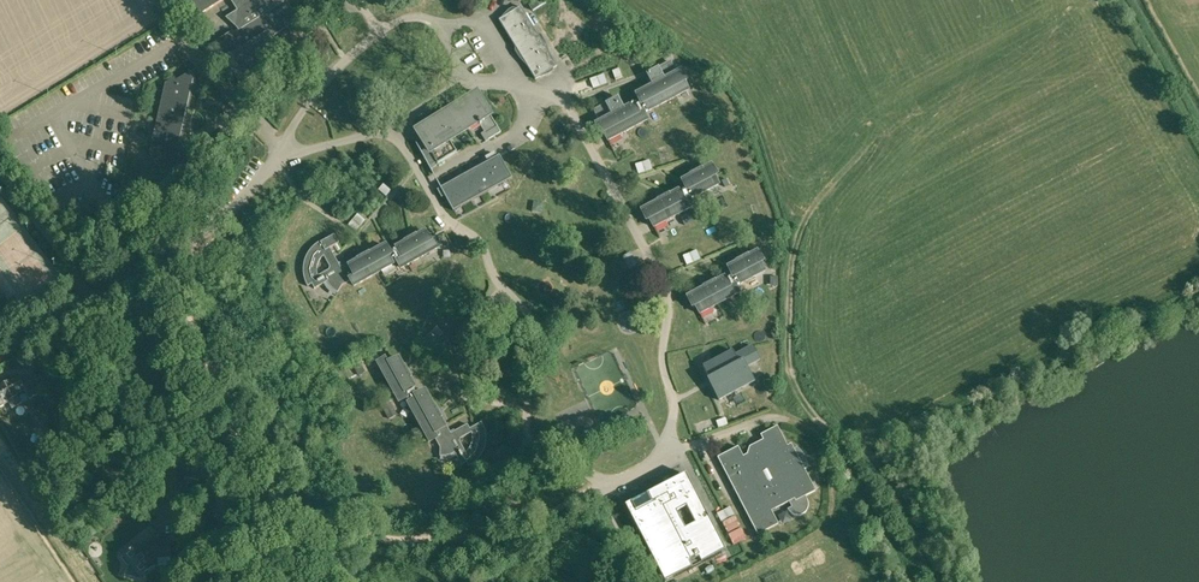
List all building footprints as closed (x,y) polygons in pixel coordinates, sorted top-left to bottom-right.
[(223,0),(186,0),(197,17),(223,0)] [(236,13),(227,19),(234,30),(216,41),(227,58),(224,60),(240,85),(285,57),(283,55),(288,52),(277,34),(299,20),(287,1),(288,0),(228,0),(236,13)] [(529,5),(533,11),(546,3),(544,0),(537,0),(529,5)] [(521,6),(499,20),(535,79),(557,66),(521,6)] [(610,72),(602,54),(591,59),(598,76),(610,72)] [(643,87),(644,89),(636,93),(640,100),(624,108),(618,96),(605,103),(606,105),(595,112),(600,121),(596,123),(602,134),(604,133),(608,141),(647,120),(644,113),(688,90),(684,82),(687,81),(681,70),(677,72),(671,62),(660,68),(658,66),(645,73),(651,83),(643,87)] [(622,77),(619,68),(612,70),(616,80),(622,77)] [(162,173),(187,178),(199,171),(181,143),(179,142),(194,79),(189,72),(177,80),(175,77),(165,83),(155,129),(160,137),(159,139),(153,138),(150,153),(162,173)] [(603,76),(590,81),(593,90),(606,85),(603,76)] [(429,167),(437,163),(437,164),(456,152),(449,140),(478,122),(484,132),(481,134),(485,141),(501,131),(477,92),(416,130),(423,141),(418,145),(429,167)] [(678,190),(670,194),(663,182),(651,189),(652,191),(640,197),(645,207),(641,209),(647,221),(650,219),(654,227),(693,206),(690,199),(718,184),(714,177),(717,176),(715,173),(723,168),(718,160),(715,162),(709,152),(697,158),(696,156),(683,163),(690,175),(682,180),(685,186),(686,187),(678,191),(678,190)] [(441,197),(444,196),(453,211),(488,191),(487,189),(507,177),(502,169),(506,167),(499,155),(437,189),(441,197)] [(648,163),(635,167),(637,175),(651,171),(648,163)] [(391,191),(383,184),(379,189),(386,195),(391,191)] [(696,210),(689,214),(693,221),(700,217),(696,210)] [(358,214),(349,225),(356,231),(365,220),(358,214)] [(304,263),(303,267),(303,269),(303,273),(304,277),(305,281),(306,283),(307,286),(312,284),(314,288),(327,281),(330,286),(333,289),(337,292),(337,293),(342,285),(351,280),(354,286),(382,270),(381,269),(397,260),(401,268),(440,246),(435,238),(433,240),(432,238),(437,235),(432,227),(428,229),(423,219),(411,226),(410,224),(397,231),(403,241),(404,242),(396,247),(396,248),(389,252),(385,244),(381,246),(376,237),(364,243),(363,241),(350,248),(356,259),(356,258),(357,260),(349,264),(348,262),(340,267),(330,248),(339,243),(334,234),(321,241),(320,241),(317,243),(314,245),(312,247),(309,250),(308,253),(306,256),(304,260),(304,263)] [(760,264),(763,262),(761,259),(769,255),(765,247),(761,249),(755,239),(743,245),(742,243),(729,250),(736,262),(728,266),(731,273),(716,281),(710,269),(697,276),(698,278),(686,285),(691,294),(687,296),(693,307),(696,306),(700,313),(739,293),(736,286),(764,271),(760,264)] [(697,252),(684,257),(688,267),(701,261),(697,252)] [(27,313),(21,305),(16,309),(22,317),(27,313)] [(442,321),(449,328),(454,323),(447,316),(442,321)] [(437,326),(427,336),(433,343),(443,333),(437,326)] [(710,385),(718,400),(754,381),(746,367),(759,360),(752,346),(735,355),(733,351),(702,367),(712,384),(710,385)] [(454,452),(461,465),(466,462),(469,467),(472,464),(475,463),(477,460),(479,457),(482,454),(483,451),(484,448),(485,444),(486,441),(486,437),(486,433),(485,430),(485,428),(483,424),(482,421),(481,422),(473,409),(465,413),(470,422),(451,433),(446,425),(445,426),(441,418),(452,412),(445,399),(433,405),(425,390),(418,394),(413,387),(414,386),(410,378),(422,372),(415,359),(403,365),(399,357),(394,360),(392,357),(386,360),(385,358),(377,363),(379,365),(372,369),(381,386),(388,382),(408,418),(415,415),(429,441),(435,438),(440,447),(440,456),(445,455),(450,454),(454,452)] [(30,399),(39,393),(32,380),(23,386),(18,378),(10,383),(10,382),(0,387),(1,387),(0,388),(0,406),(1,408),(10,403),(13,409),(22,404),(17,395),(25,390),(30,399)] [(43,396),(35,398),(36,405),(44,404),(43,396)] [(728,424),(725,417),(716,420),(719,428),(728,424)] [(738,446),(717,457),(754,526),(758,534),(779,523),(772,510),(789,501),(792,507),(788,509),(789,510),(789,511),(790,512),(791,513),(793,514),(794,514),(795,515),(796,515),(798,515),(799,515),(801,515),(802,514),(803,514),(804,513),(805,512),(806,511),(807,510),(808,508),(808,507),(808,506),(808,504),(808,503),(808,502),(808,500),(805,496),(816,491),(807,473),(805,469),(808,467),(808,465),(807,463),(806,460),(806,458),(804,456),(803,454),(802,452),(800,450),(799,449),(797,447),(794,449),(791,443),(787,445),(777,426),(760,435),(764,442),(760,444),(759,442),(749,446),(747,453),(743,455),(738,446)] [(685,474),(625,505),(665,581),(725,551),(685,474)] [(716,488),(711,490),(717,504),(722,502),(716,488)] [(727,525),(741,518),(736,509),(723,516),(727,525)] [(137,545),(123,556),(140,576),(153,566),(150,562),(156,557),(171,556),(169,540),(151,542),(152,545),(144,546),(140,550),(137,545)]
